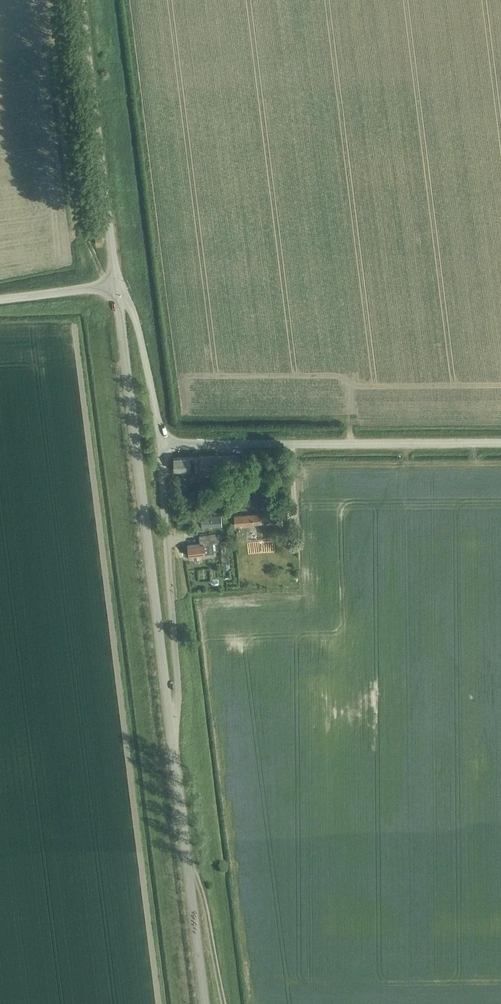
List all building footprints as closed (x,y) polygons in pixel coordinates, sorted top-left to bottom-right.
[(200,474),(200,476),(209,476),(209,470),(241,469),(240,455),(223,456),(223,457),(218,457),(218,456),(199,457),(200,472),(200,474)] [(200,472),(199,457),(174,457),(174,470),(190,469),(191,481),(200,481),(200,476),(200,474),(200,472)] [(263,487),(262,475),(251,476),(252,487),(263,487)] [(235,515),(236,525),(277,521),(276,511),(235,515)] [(222,515),(202,516),(202,525),(223,525),(222,515)] [(201,543),(188,545),(190,555),(193,555),(194,559),(200,558),(199,554),(215,553),(214,543),(217,542),(217,534),(200,535),(201,543)]
